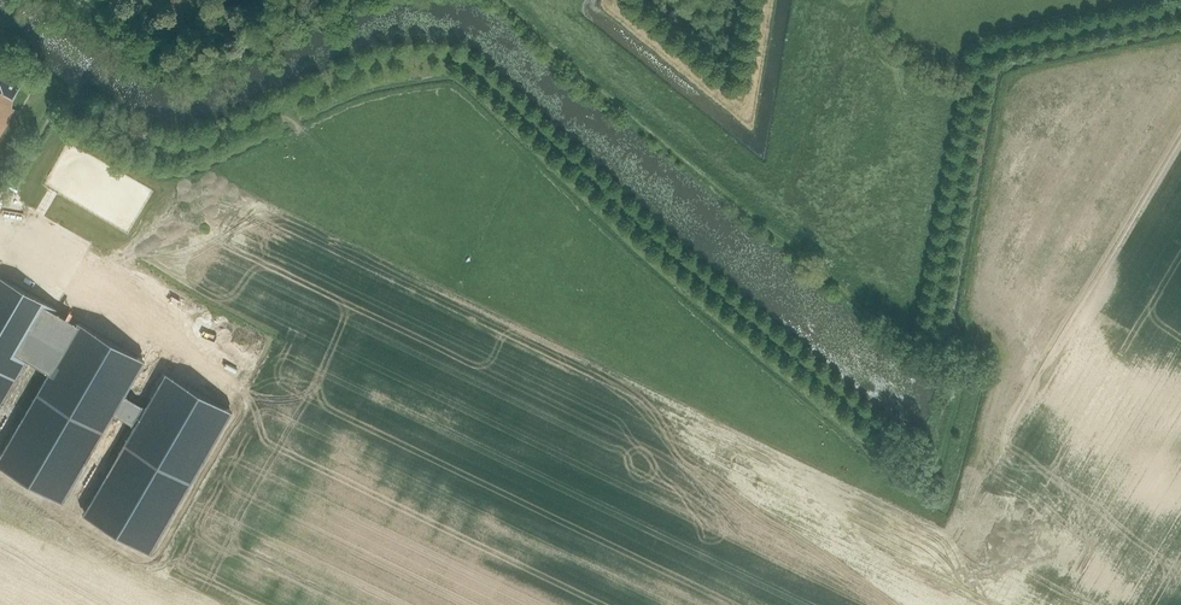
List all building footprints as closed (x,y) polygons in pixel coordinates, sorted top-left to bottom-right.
[(15,111),(11,109),(14,100),(11,98),(24,76),(0,62),(0,137),(15,111)] [(55,307),(0,275),(0,401),(55,307)] [(55,307),(27,355),(49,368),(0,454),(0,463),(62,500),(87,458),(110,471),(86,515),(150,553),(233,407),(167,368),(166,372),(141,358),(144,355),(79,317),(76,320),(55,307)]
